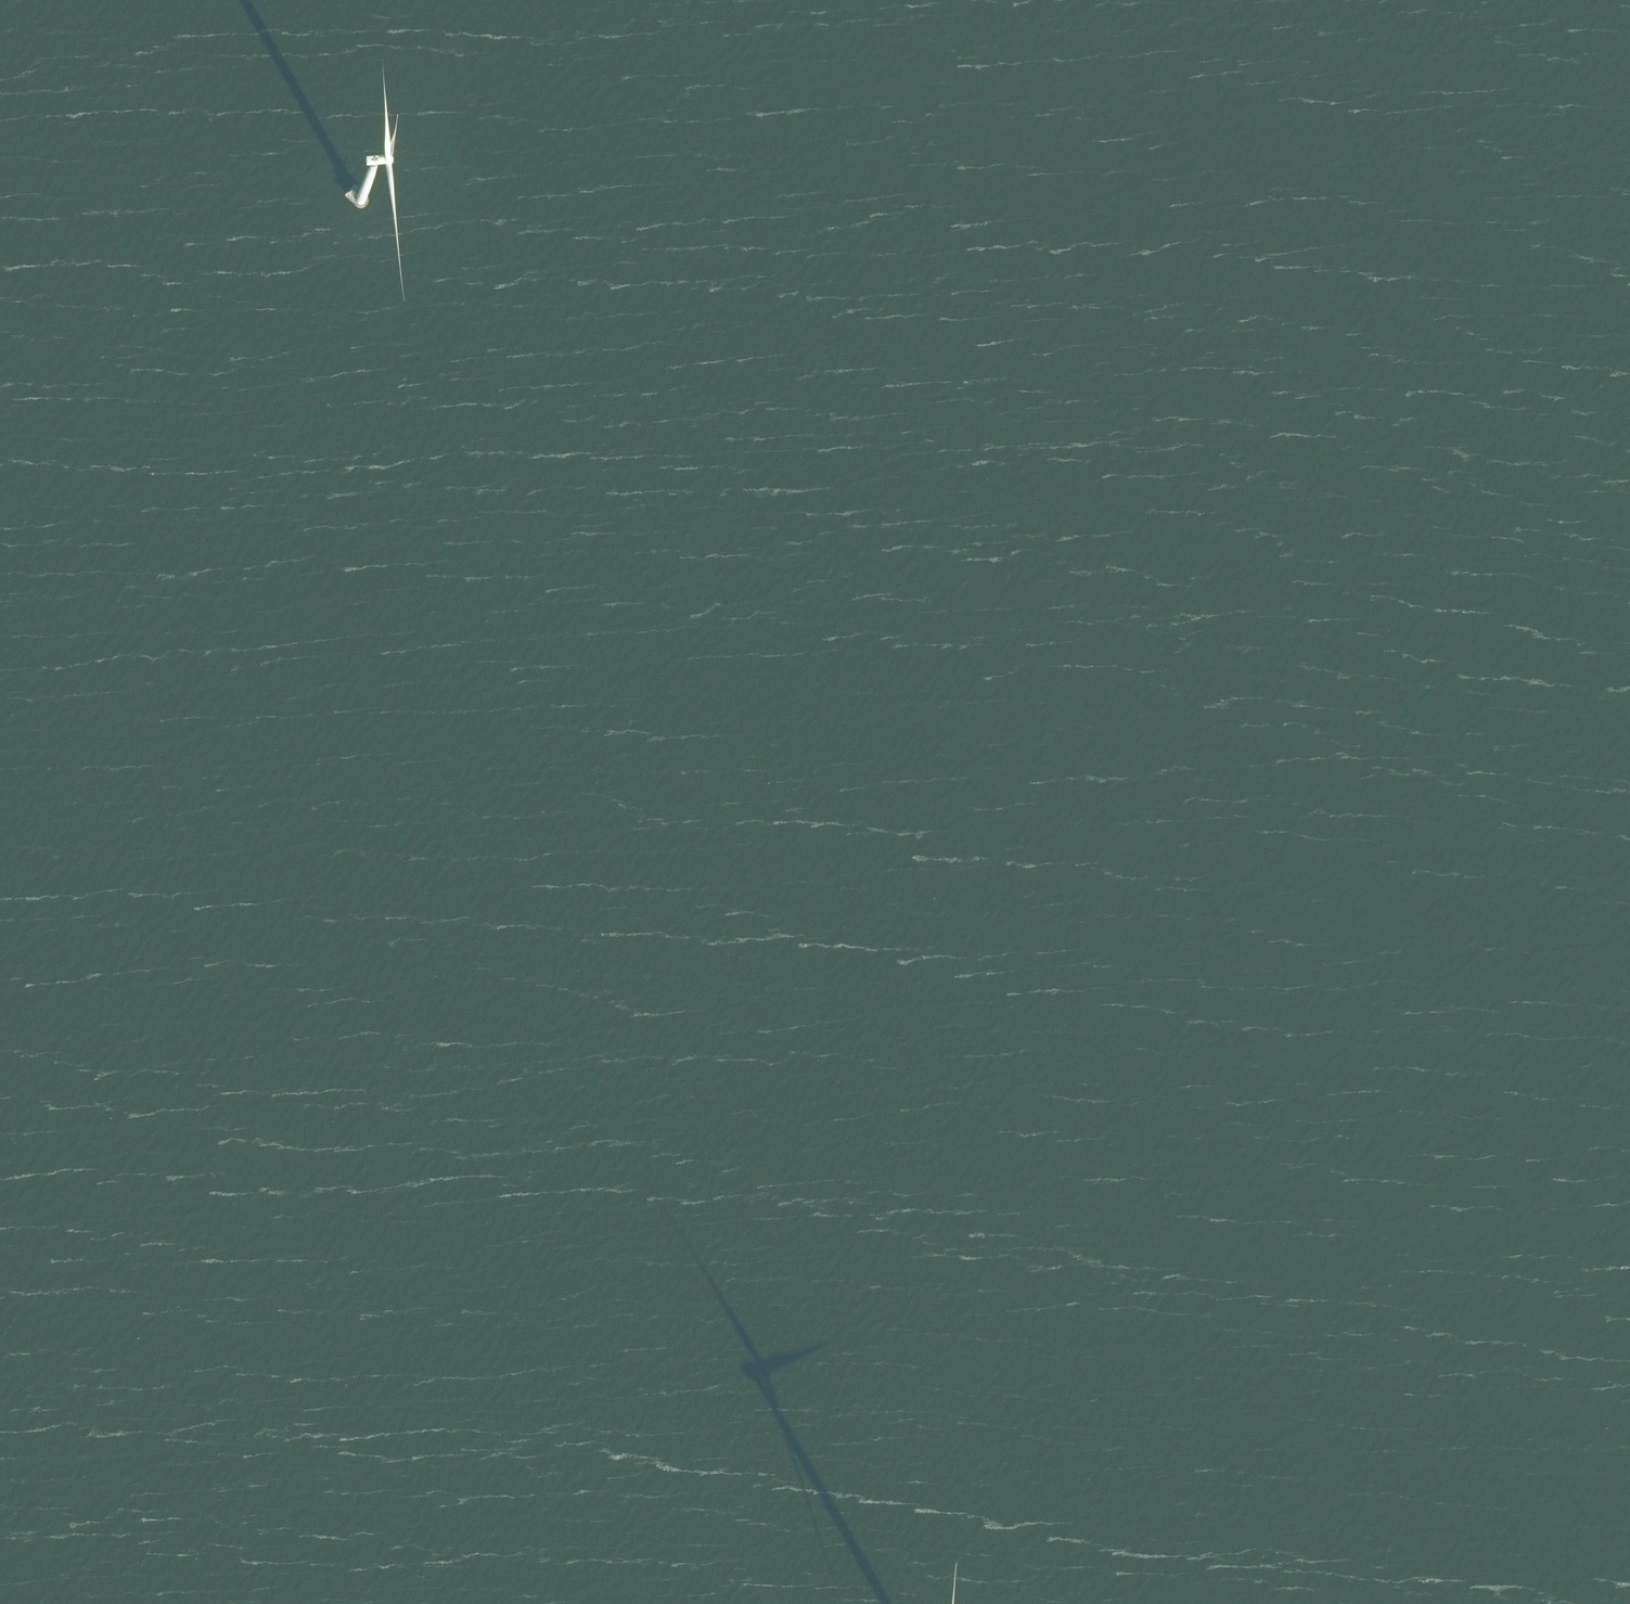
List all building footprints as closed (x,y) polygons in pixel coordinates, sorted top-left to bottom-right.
[(355,201),(354,202),(354,204),(355,205),(356,206),(356,207),(358,208),(360,208),(362,207),(362,206),(363,205),(364,204),(364,202),(363,200),(362,199),(361,198),(359,198),(358,198),(357,199),(356,199),(355,201)]
